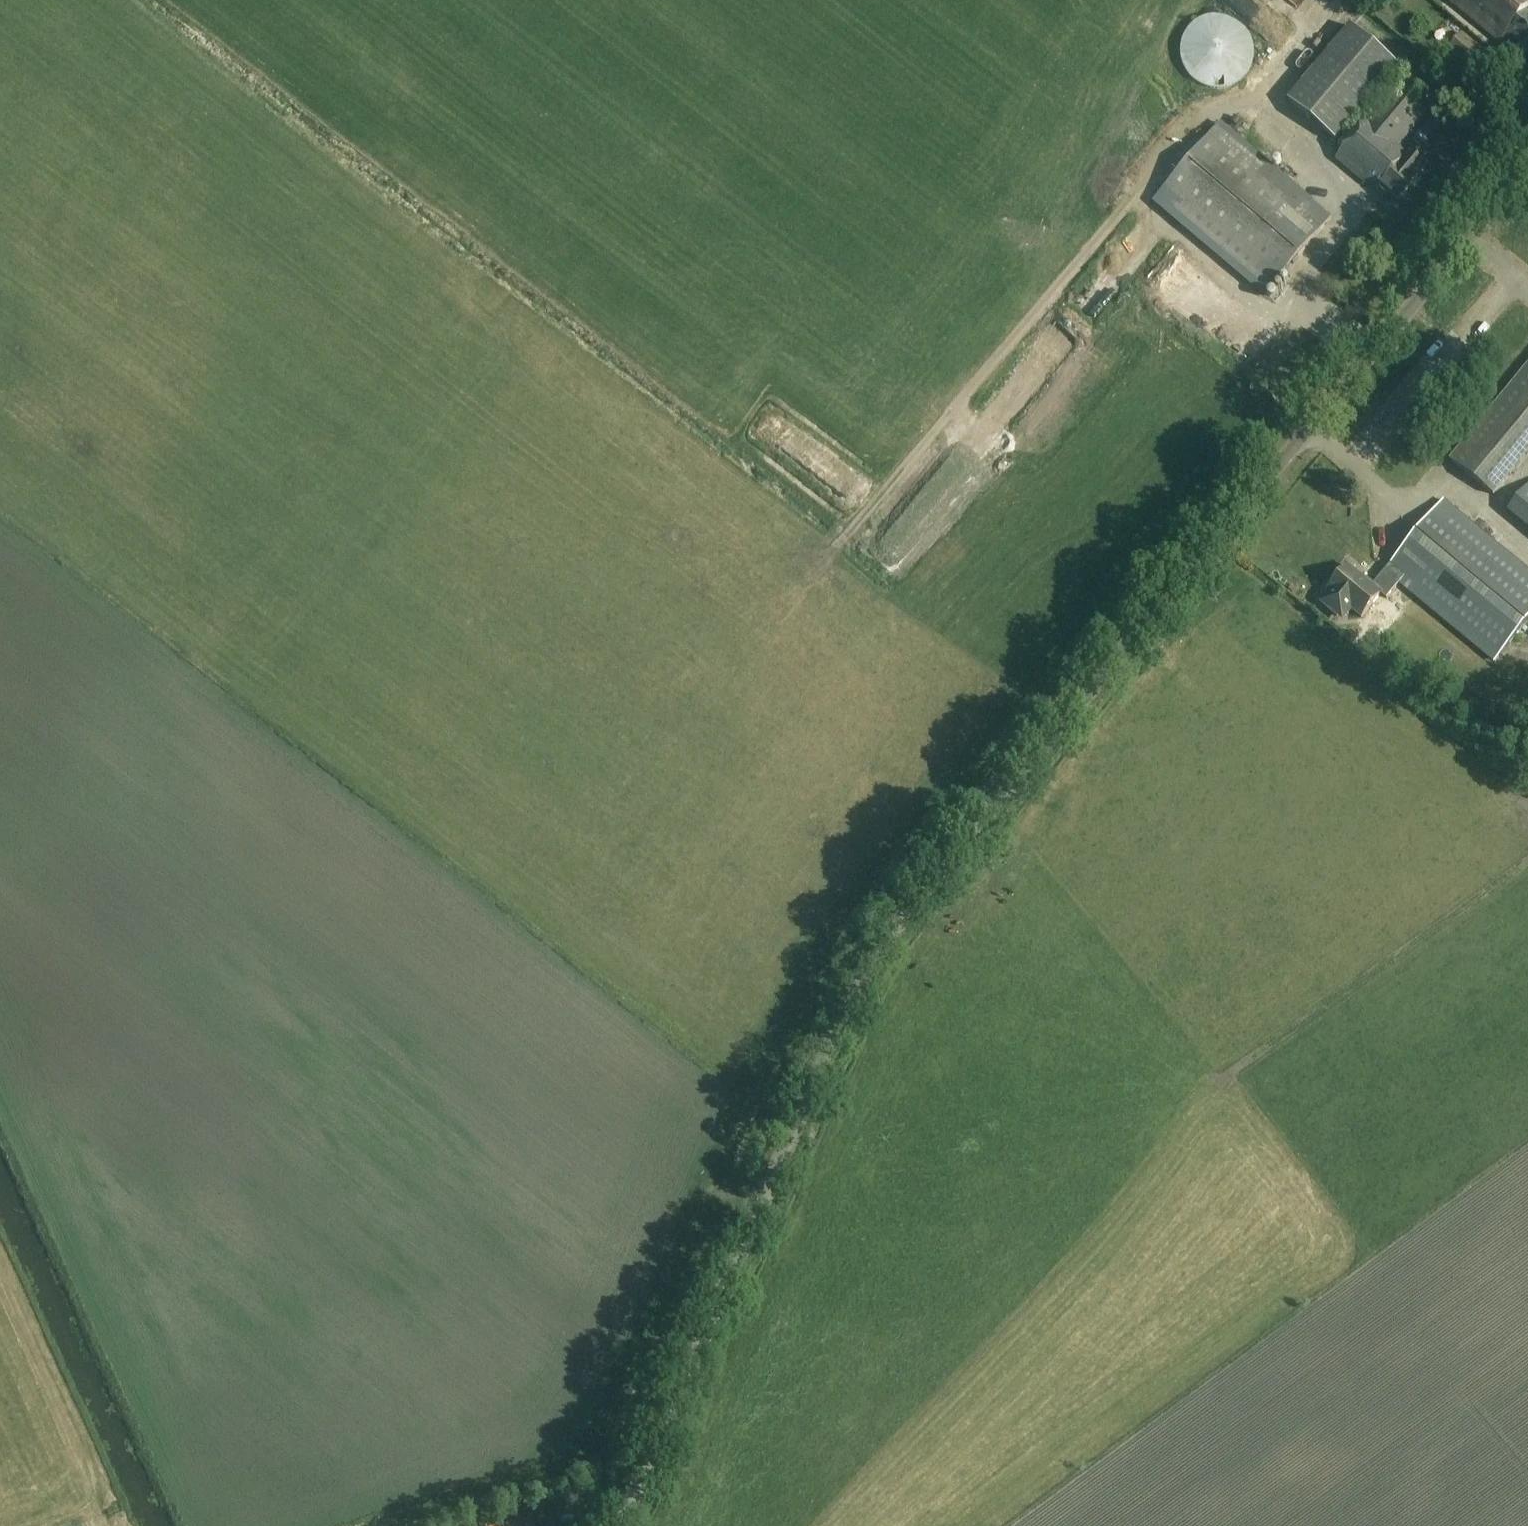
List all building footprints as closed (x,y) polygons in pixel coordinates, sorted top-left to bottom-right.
[(1210,12),(1220,6),(1217,0),(1204,0),(1210,12)] [(1494,41),(1446,0),(1430,0),(1420,12),(1453,40),(1461,31),(1498,63),(1503,57),(1490,46),(1494,41)] [(1452,2),(1508,49),(1512,44),(1513,44),(1524,54),(1527,50),(1527,0),(1454,0),(1452,2)] [(1250,70),(1254,54),(1251,38),(1241,25),(1227,17),(1210,17),(1195,23),(1184,36),(1180,52),(1183,68),(1193,81),(1207,89),(1224,89),(1239,83),(1250,70)] [(1289,101),(1337,141),(1399,67),(1350,27),(1289,101)] [(1448,50),(1473,71),(1486,55),(1461,35),(1448,50)] [(1397,200),(1424,167),(1400,146),(1434,105),(1404,79),(1336,159),(1366,185),(1371,179),(1397,200)] [(1332,217),(1321,207),(1223,123),(1157,199),(1267,293),(1332,217)] [(1452,461),(1495,496),(1527,455),(1527,368),(1452,461)] [(1507,511),(1525,526),(1527,528),(1527,485),(1507,511)] [(1499,546),(1444,501),(1374,586),(1350,566),(1329,591),(1331,593),(1321,604),(1337,617),(1348,615),(1352,610),(1361,618),(1382,594),(1388,599),(1401,583),(1401,584),(1495,662),(1527,622),(1527,570),(1499,546)] [(1346,560),(1349,541),(1334,538),(1331,558),(1346,560)]
